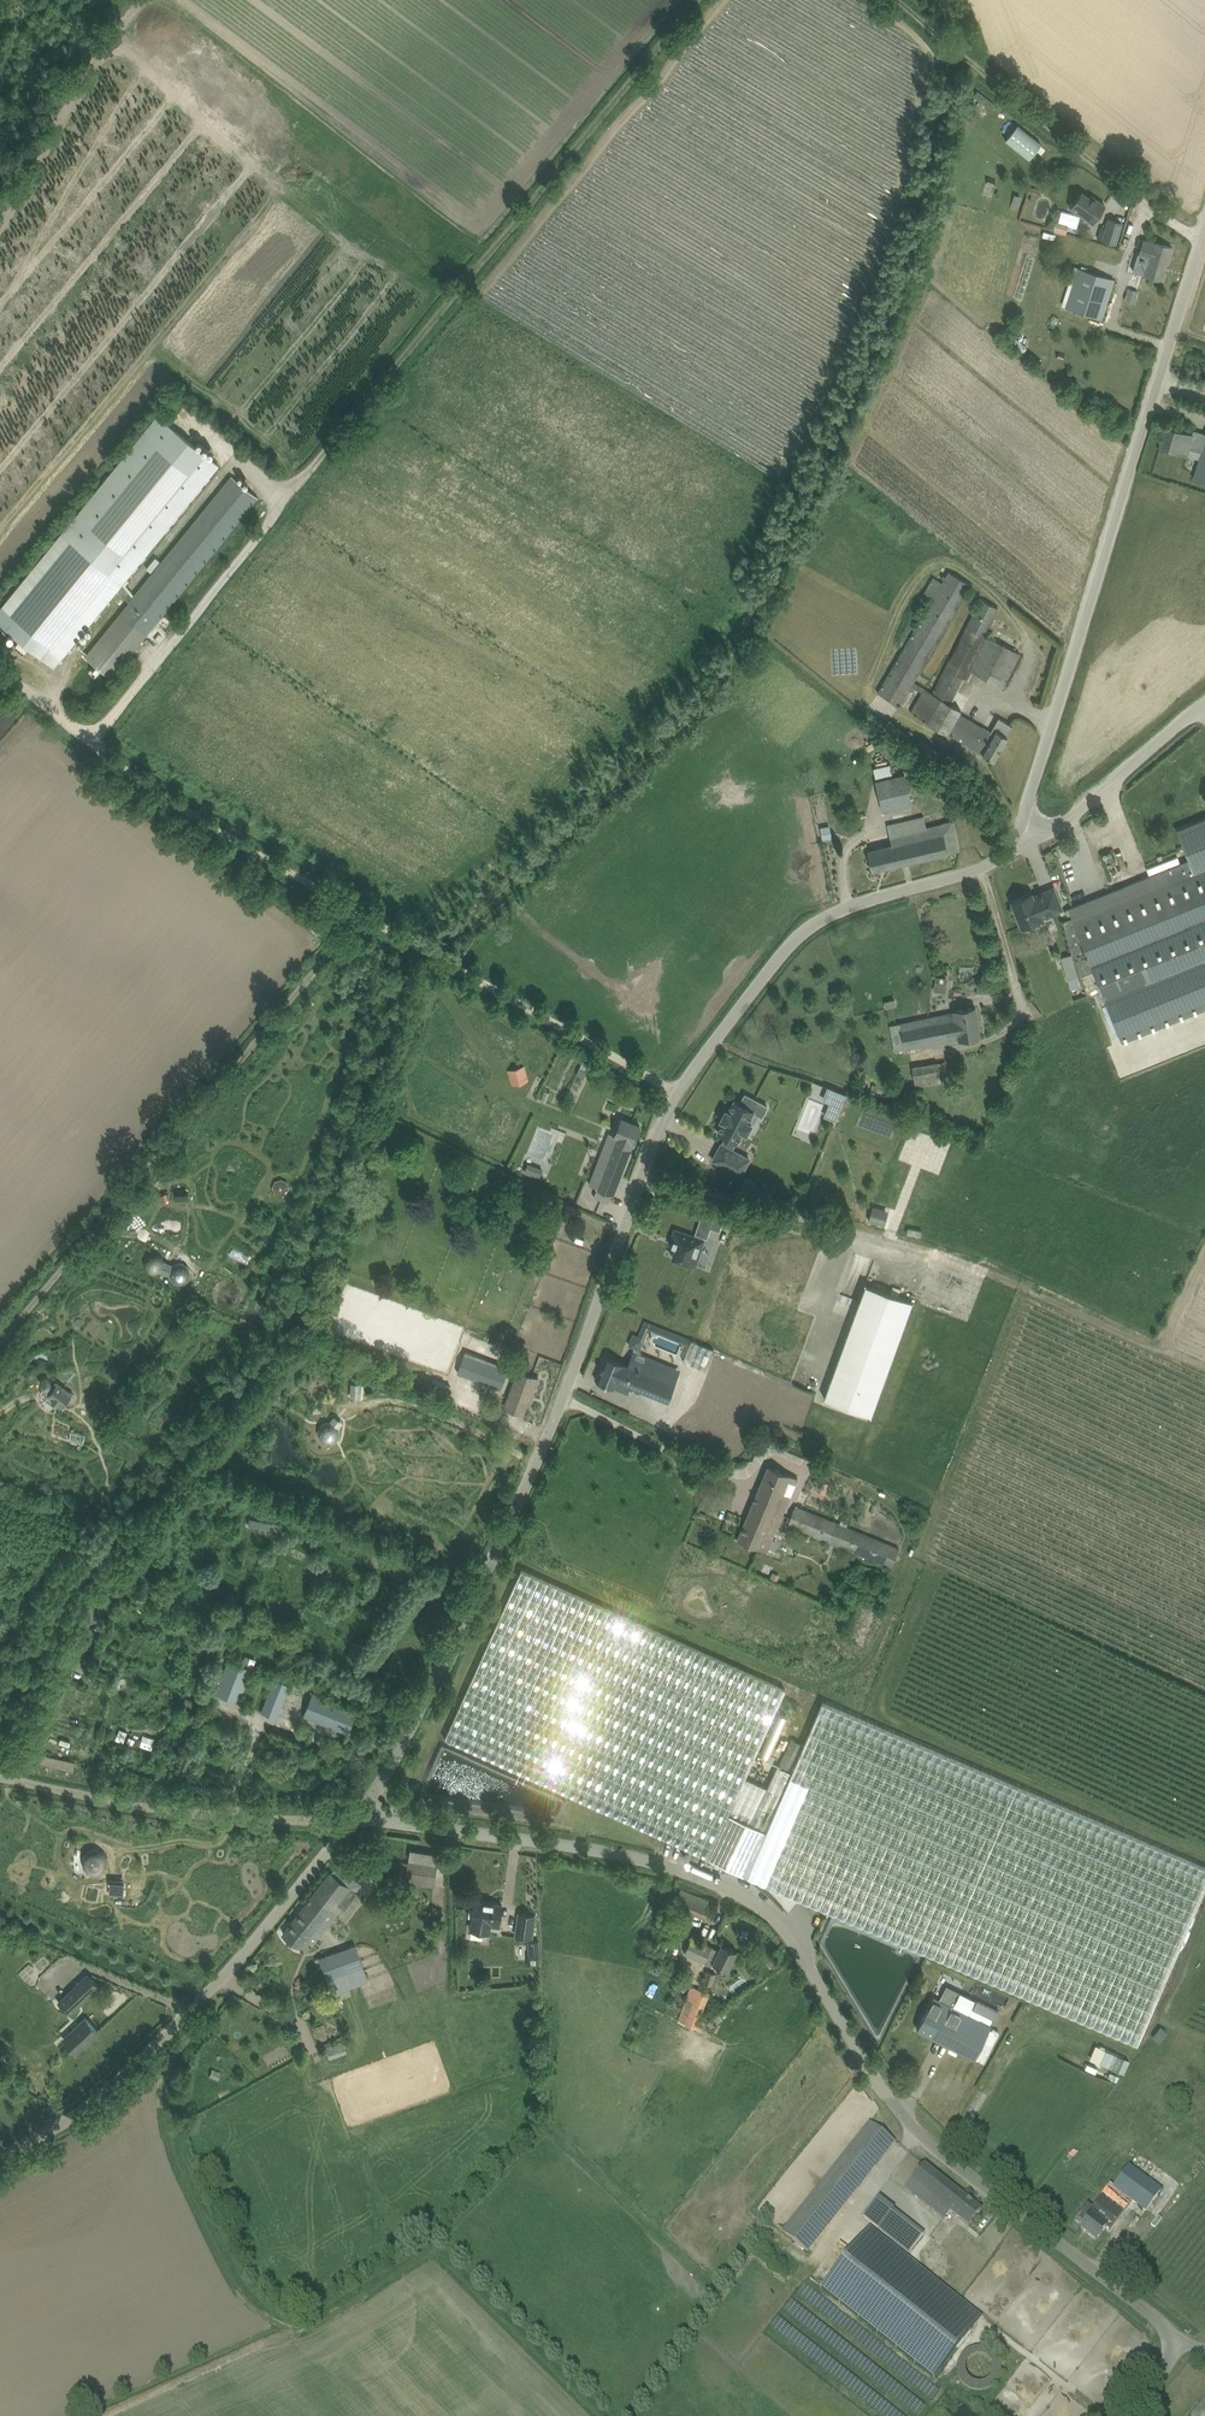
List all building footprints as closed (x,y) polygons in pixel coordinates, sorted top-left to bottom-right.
[(990,108),(994,102),(978,90),(974,96),(990,108)] [(1018,125),(1006,140),(1029,159),(1041,144),(1018,125)] [(1071,207),(1093,223),(1106,205),(1092,195),(1091,197),(1082,192),(1071,207)] [(1103,239),(1116,243),(1122,222),(1109,219),(1103,239)] [(1069,225),(1056,221),(1054,230),(1066,234),(1069,225)] [(1166,266),(1172,247),(1154,241),(1154,242),(1144,239),(1140,255),(1149,258),(1144,274),(1162,279),(1163,279),(1161,278),(1161,276),(1165,266),(1166,266)] [(1079,268),(1066,307),(1103,318),(1115,279),(1079,268)] [(1135,302),(1137,296),(1128,294),(1127,300),(1135,302)] [(1059,351),(1057,358),(1063,360),(1066,353),(1059,351)] [(123,583),(220,466),(158,415),(60,535),(0,609),(0,622),(18,636),(12,643),(17,647),(23,640),(31,647),(55,667),(118,590),(123,583)] [(1204,482),(1204,433),(1194,430),(1193,434),(1167,426),(1160,447),(1189,455),(1190,449),(1202,453),(1194,478),(1204,482)] [(134,597),(123,583),(118,590),(130,602),(86,656),(112,678),(181,593),(259,497),(233,476),(134,597)] [(911,712),(983,754),(995,760),(1003,747),(1004,747),(1007,743),(1005,742),(1009,737),(1008,736),(1014,726),(1000,718),(992,732),(958,712),(960,710),(950,705),(969,669),(1003,687),(1020,653),(986,636),(1000,608),(981,599),(932,693),(915,682),(972,585),(949,571),(942,582),(933,577),(923,595),(932,601),(878,692),(901,705),(912,686),(922,692),(911,712)] [(877,777),(893,772),(891,763),(874,767),(877,777)] [(913,805),(905,774),(875,781),(883,812),(913,805)] [(868,850),(873,871),(949,853),(949,852),(960,850),(953,820),(927,826),(925,816),(888,824),(892,844),(868,850)] [(1078,976),(1080,976),(1093,971),(1121,1041),(1204,1007),(1204,818),(1178,829),(1191,859),(1070,908),(1072,914),(1063,918),(1066,930),(1072,953),(1075,965),(1078,976)] [(820,826),(823,839),(832,837),(830,824),(820,826)] [(1042,918),(1042,917),(1040,913),(1050,909),(1052,913),(1063,909),(1054,887),(1033,895),(1032,895),(1033,896),(1026,898),(1025,896),(1012,901),(1022,926),(1042,918)] [(1081,986),(1078,976),(1075,965),(1065,968),(1068,979),(1069,979),(1071,989),(1081,986)] [(886,1008),(893,1006),(897,1006),(895,999),(885,1001),(886,1007),(886,1008)] [(905,1049),(981,1037),(976,1006),(954,1010),(955,1014),(891,1025),(896,1051),(905,1049)] [(916,1082),(949,1077),(946,1059),(913,1065),(916,1082)] [(821,1081),(816,1093),(834,1100),(839,1088),(821,1081)] [(726,1109),(724,1113),(722,1116),(721,1119),(724,1121),(718,1132),(727,1136),(723,1144),(722,1143),(713,1159),(741,1174),(750,1158),(731,1148),(735,1141),(737,1142),(743,1131),(747,1133),(752,1123),(748,1121),(754,1111),(753,1110),(757,1101),(758,1100),(746,1094),(741,1103),(735,1100),(729,1111),(726,1109)] [(596,1189),(613,1195),(640,1125),(622,1118),(615,1135),(609,1132),(589,1184),(597,1187),(596,1189)] [(543,1168),(528,1163),(525,1172),(540,1178),(543,1168)] [(282,1196),(283,1196),(284,1196),(285,1196),(286,1196),(287,1195),(288,1194),(289,1193),(289,1192),(290,1191),(290,1190),(290,1189),(290,1188),(289,1187),(289,1186),(288,1185),(287,1184),(286,1184),(285,1183),(284,1183),(283,1183),(282,1183),(281,1183),(280,1184),(279,1184),(278,1185),(277,1186),(277,1187),(277,1188),(276,1189),(276,1190),(277,1191),(277,1192),(277,1193),(278,1194),(279,1195),(280,1196),(281,1196),(282,1196)] [(869,1220),(884,1225),(889,1210),(874,1205),(869,1220)] [(704,1239),(676,1229),(670,1245),(676,1247),(673,1257),(695,1264),(704,1239)] [(179,1265),(179,1269),(176,1270),(172,1272),(170,1275),(169,1279),(170,1283),(172,1286),(175,1288),(179,1289),(183,1288),(186,1286),(188,1283),(189,1279),(189,1275),(187,1272),(189,1270),(185,1266),(179,1265)] [(865,1284),(823,1399),(871,1416),(912,1301),(865,1284)] [(834,1309),(851,1316),(857,1299),(840,1293),(834,1309)] [(631,1341),(639,1347),(646,1336),(639,1330),(631,1341)] [(693,1339),(684,1360),(706,1369),(715,1348),(693,1339)] [(475,1350),(465,1377),(499,1389),(507,1369),(485,1361),(487,1355),(475,1350)] [(597,1380),(598,1380),(616,1387),(618,1382),(668,1402),(682,1369),(634,1350),(629,1364),(607,1355),(597,1380)] [(539,1378),(518,1370),(505,1406),(523,1413),(533,1393),(531,1393),(539,1378)] [(42,1382),(42,1383),(42,1384),(42,1385),(43,1386),(43,1387),(44,1387),(45,1388),(46,1388),(47,1388),(48,1388),(49,1387),(50,1387),(50,1386),(51,1385),(51,1384),(51,1383),(51,1382),(50,1381),(50,1380),(49,1379),(48,1379),(47,1379),(46,1379),(45,1379),(44,1379),(43,1380),(43,1381),(42,1382)] [(49,1394),(64,1407),(75,1393),(60,1381),(49,1394)] [(363,1383),(352,1383),(350,1397),(362,1398),(363,1383)] [(108,1406),(99,1398),(91,1408),(100,1416),(108,1406)] [(47,1414),(42,1412),(43,1411),(43,1410),(43,1409),(43,1408),(42,1407),(41,1406),(40,1405),(39,1405),(38,1405),(37,1405),(36,1406),(35,1406),(35,1407),(34,1408),(34,1409),(34,1410),(34,1411),(34,1412),(35,1413),(36,1413),(36,1414),(37,1414),(38,1414),(38,1422),(50,1429),(53,1425),(58,1428),(64,1418),(50,1409),(47,1414)] [(322,1441),(325,1438),(328,1440),(332,1441),(336,1440),(339,1437),(341,1434),(341,1430),(340,1426),(338,1423),(334,1421),(330,1421),(326,1422),(323,1424),(321,1428),(321,1431),(317,1432),(319,1437),(322,1441)] [(798,1479),(790,1475),(768,1466),(753,1503),(783,1516),(798,1479)] [(820,1491),(826,1494),(830,1484),(824,1481),(820,1491)] [(783,1516),(753,1503),(738,1538),(759,1547),(768,1551),(783,1516)] [(828,1542),(836,1521),(796,1505),(788,1525),(828,1542)] [(251,1516),(249,1528),(278,1533),(280,1521),(251,1516)] [(836,1521),(828,1542),(892,1568),(900,1547),(836,1521)] [(445,1737),(533,1777),(709,1857),(746,1777),(786,1688),(521,1569),(445,1737)] [(773,1571),(771,1577),(777,1580),(780,1575),(773,1571)] [(222,1631),(206,1626),(203,1635),(218,1641),(222,1631)] [(242,1664),(252,1668),(255,1660),(246,1656),(242,1664)] [(242,1664),(228,1659),(215,1692),(240,1702),(253,1669),(252,1668),(242,1664)] [(291,1684),(275,1677),(261,1710),(278,1717),(291,1684)] [(304,1714),(349,1732),(358,1710),(313,1692),(304,1714)] [(749,1863),(782,1889),(1138,2043),(1204,1887),(1204,1866),(825,1702),(811,1731),(811,1732),(792,1772),(749,1863)] [(768,1787),(746,1777),(709,1857),(709,1858),(744,1874),(749,1863),(792,1772),(791,1771),(804,1743),(792,1737),(779,1766),(778,1765),(768,1787)] [(108,1865),(101,1846),(84,1852),(91,1871),(108,1865)] [(411,1848),(409,1859),(436,1863),(438,1852),(411,1848)] [(407,1877),(436,1881),(438,1866),(409,1861),(407,1877)] [(337,1864),(312,1896),(336,1915),(361,1883),(337,1864)] [(675,1903),(708,1918),(715,1903),(681,1888),(675,1903)] [(313,1944),(323,1932),(323,1933),(336,1915),(312,1896),(284,1932),(302,1947),(307,1940),(313,1944)] [(96,1908),(99,1901),(92,1898),(89,1905),(96,1908)] [(503,1904),(475,1900),(474,1907),(470,1907),(469,1915),(473,1916),(472,1918),(473,1918),(472,1929),(489,1931),(490,1925),(499,1926),(503,1904)] [(516,1935),(532,1937),(535,1914),(520,1912),(516,1935)] [(705,1959),(728,1970),(737,1950),(722,1943),(716,1955),(708,1951),(711,1945),(692,1936),(684,1953),(704,1962),(705,1959)] [(529,1953),(528,1953),(529,1965),(541,1964),(540,1953),(540,1939),(529,1940),(529,1953)] [(319,1957),(327,1980),(332,1993),(360,1983),(355,1970),(363,1967),(356,1944),(319,1957)] [(758,1957),(772,1969),(776,1964),(762,1952),(758,1957)] [(254,1966),(255,1972),(261,1973),(264,1970),(263,1964),(258,1963),(254,1966)] [(652,1971),(664,1976),(666,1971),(654,1966),(652,1971)] [(754,1974),(759,1981),(766,1977),(761,1969),(754,1974)] [(713,1985),(717,1973),(708,1970),(704,1982),(713,1985)] [(69,2014),(100,1985),(89,1973),(58,2002),(69,2014)] [(710,1992),(691,1985),(678,2020),(703,2030),(706,2021),(700,2019),(710,1992)] [(917,2028),(975,2058),(991,2026),(968,2013),(975,1999),(947,1985),(940,1999),(934,1996),(917,2028)] [(973,2008),(993,2018),(996,2020),(1000,2011),(977,1999),(973,2008)] [(719,2013),(707,2021),(711,2026),(723,2018),(719,2013)] [(77,2052),(99,2032),(85,2017),(63,2037),(77,2052)] [(326,2045),(331,2057),(348,2050),(343,2039),(326,2045)] [(1090,2057),(1125,2072),(1131,2058),(1096,2043),(1090,2057)] [(210,2076),(217,2079),(219,2071),(213,2069),(210,2076)] [(870,2123),(783,2233),(808,2252),(895,2142),(870,2123)] [(949,2213),(968,2228),(981,2211),(924,2165),(905,2189),(944,2221),(949,2213)] [(1161,2192),(1128,2167),(1113,2188),(1146,2212),(1161,2192)] [(894,2210),(877,2230),(908,2255),(924,2235),(894,2210)] [(1096,2241),(1106,2227),(1091,2216),(1080,2230),(1096,2241)] [(858,2242),(821,2289),(933,2379),(971,2332),(858,2242)] [(1192,2415),(1204,2415),(1204,2401),(1192,2415)]
